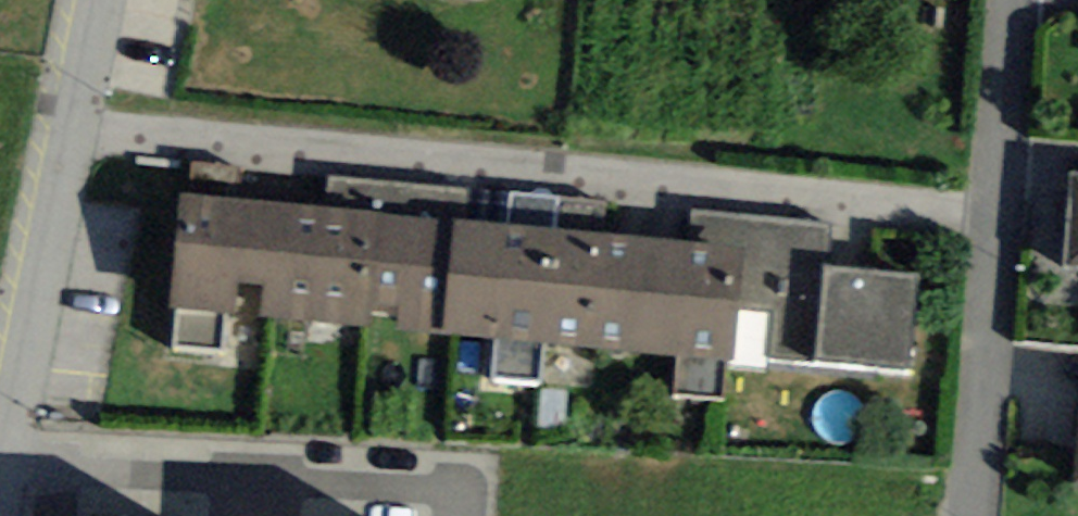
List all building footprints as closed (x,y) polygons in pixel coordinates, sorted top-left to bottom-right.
[(191,163),(188,196),(236,200),(239,168),(191,163)] [(1071,174),(1062,266),(1077,267),(1077,174),(1071,174)] [(326,209),(376,213),(379,181),(329,176),(326,209)] [(379,181),(376,213),(454,221),(457,189),(379,181)] [(508,226),(554,230),(557,198),(511,194),(508,226)] [(188,196),(180,195),(169,310),(178,311),(174,351),(222,357),(227,316),(236,316),(239,282),(252,283),(259,203),(236,200),(188,196)] [(557,198),(554,230),(603,235),(606,203),(557,198)] [(326,209),(259,203),(252,283),(263,284),(260,315),(365,325),(367,307),(376,213),(326,209)] [(688,243),(744,248),(747,216),(691,211),(688,243)] [(454,221),(376,213),(367,307),(398,310),(396,329),(443,334),(454,221)] [(909,374),(920,275),(824,265),(829,223),(747,216),(744,248),(738,311),(775,315),(770,360),(909,374)] [(508,226),(454,221),(443,334),(496,338),(492,379),(540,383),(544,343),(554,230),(508,226)] [(603,235),(554,230),(544,343),(628,351),(638,238),(603,235)] [(688,243),(638,238),(628,351),(676,355),(673,393),(721,397),(724,360),(733,361),(738,311),(744,248),(688,243)]
